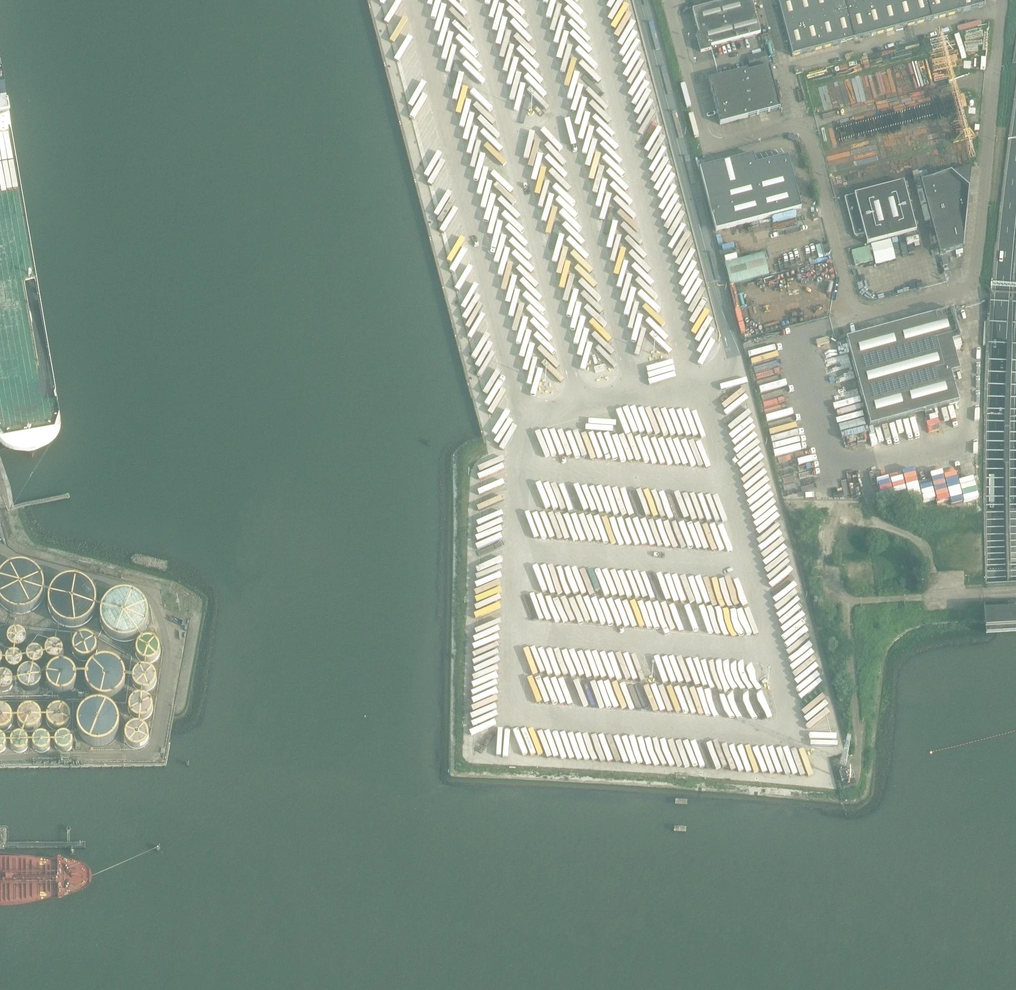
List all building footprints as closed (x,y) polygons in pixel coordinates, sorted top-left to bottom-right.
[(696,35),(701,52),(711,50),(710,47),(760,34),(751,0),(733,0),(692,11),(698,34),(696,35)] [(785,28),(801,24),(794,0),(777,0),(785,28)] [(816,19),(811,0),(794,0),(801,24),(816,19)] [(816,19),(831,15),(827,0),(811,0),(816,19)] [(847,11),(844,0),(827,0),(831,15),(847,11)] [(862,7),(861,0),(844,0),(847,11),(862,7)] [(901,29),(894,0),(891,0),(878,3),(886,33),(901,29)] [(917,24),(910,0),(894,0),(901,29),(917,24)] [(932,20),(927,0),(910,0),(917,24),(932,20)] [(932,20),(948,16),(943,0),(927,0),(932,20)] [(963,12),(960,0),(943,0),(948,16),(963,12)] [(963,12),(984,7),(983,0),(960,0),(963,12)] [(870,37),(886,33),(878,3),(862,7),(870,37)] [(855,41),(870,37),(862,7),(847,11),(855,41)] [(839,45),(855,41),(847,11),(831,15),(839,45)] [(831,15),(816,19),(824,49),(839,45),(831,15)] [(808,53),(824,49),(816,19),(801,24),(808,53)] [(808,53),(801,24),(785,28),(792,57),(808,53)] [(751,71),(770,66),(766,51),(747,56),(751,71)] [(769,112),(780,109),(769,67),(758,70),(769,112)] [(746,71),(758,115),(769,112),(758,70),(748,73),(747,71),(746,71)] [(738,85),(741,96),(744,107),(747,118),(758,115),(746,71),(735,74),(738,85)] [(735,74),(708,81),(711,92),(738,85),(735,74)] [(741,96),(738,85),(711,92),(714,103),(741,96)] [(744,107),(741,96),(714,103),(717,114),(744,107)] [(717,114),(720,125),(747,118),(744,107),(717,114)] [(753,155),(712,166),(700,169),(716,231),(801,209),(788,157),(756,165),(753,155)] [(705,157),(697,159),(699,167),(707,165),(705,157)] [(927,180),(921,182),(940,254),(958,250),(958,249),(963,248),(971,168),(927,180)] [(916,232),(916,231),(903,183),(845,198),(855,237),(864,235),(867,245),(916,232)] [(904,237),(875,245),(877,253),(906,245),(904,237)] [(763,254),(724,264),(730,286),(769,276),(763,254)] [(953,310),(847,339),(870,427),(959,403),(951,374),(960,372),(952,343),(961,340),(953,310)] [(952,504),(963,502),(952,458),(924,465),(925,468),(902,473),(903,478),(891,481),(894,494),(908,491),(910,501),(922,498),(923,503),(936,500),(937,504),(951,501),(952,504)] [(43,590),(43,586),(41,581),(39,577),(37,574),(34,571),(30,568),(26,567),(21,566),(17,566),(12,567),(8,568),(5,571),(1,574),(0,575),(0,604),(1,606),(5,609),(8,611),(12,613),(17,614),(21,614),(26,613),(30,611),(34,609),(37,606),(39,603),(41,599),(43,594),(43,590)] [(95,606),(96,602),(95,597),(94,593),(92,589),(89,585),(86,582),(82,580),(77,579),(73,578),(68,578),(64,579),(60,581),(56,584),(53,587),(50,591),(49,595),(48,600),(48,604),(49,609),(50,613),(53,617),(56,620),(60,623),(64,625),(68,626),(73,626),(77,625),(82,624),(86,621),(89,618),(92,615),(94,611),(95,606)] [(147,620),(148,616),(147,611),(146,607),(144,603),(141,600),(138,597),(134,594),(130,593),(126,592),(121,592),(117,593),(113,594),(109,597),(106,600),(103,603),(101,607),(100,611),(100,616),(100,620),(101,624),(103,628),(106,632),(109,635),(113,637),(117,639),(121,640),(126,640),(130,639),(134,637),(138,635),(141,632),(144,628),(146,624),(147,620)] [(987,636),(1015,634),(1015,602),(986,604),(987,636)] [(173,616),(171,629),(187,632),(189,620),(173,616)] [(28,637),(28,636),(28,633),(26,631),(24,629),(21,628),(17,628),(14,630),(12,633),(11,636),(11,639),(13,642),(15,644),(19,645),(22,645),(25,643),(27,641),(28,640),(28,637)] [(95,649),(95,648),(95,646),(94,643),(92,640),(90,639),(88,638),(86,637),(83,637),(80,638),(78,639),(76,640),(74,642),(73,644),(73,646),(72,648),(73,652),(74,654),(75,656),(79,659),(83,660),(85,660),(88,659),(91,657),(93,655),(94,653),(95,651),(95,649)] [(160,653),(160,650),(160,648),(159,645),(158,643),(156,641),(154,640),(152,639),(149,638),(147,638),(144,638),(142,639),(140,640),(138,642),(136,644),(135,647),(135,649),(135,652),(135,654),(136,657),(138,659),(139,660),(142,662),(144,663),(147,663),(149,663),(152,662),(154,661),(156,660),(158,658),(159,655),(160,653)] [(61,649),(60,645),(58,642),(56,641),(53,640),(49,640),(46,642),(45,645),(44,648),(44,652),(46,655),(49,656),(52,657),(55,657),(58,655),(60,653),(61,651),(61,649)] [(42,654),(41,651),(40,648),(37,646),(34,645),(32,645),(30,646),(27,647),(25,650),(24,653),(25,656),(27,659),(29,661),(31,662),(33,662),(37,662),(39,660),(41,657),(42,654)] [(21,659),(20,655),(19,653),(17,651),(13,650),(10,650),(7,652),(5,655),(4,658),(4,661),(6,664),(8,666),(10,667),(12,667),(15,667),(18,665),(20,662),(21,659)] [(74,673),(74,672),(74,670),(73,667),(72,664),(70,661),(68,660),(65,659),(62,657),(59,657),(57,657),(53,659),(50,660),(48,662),(46,665),(45,667),(44,670),(44,673),(44,676),(45,679),(47,681),(49,683),(51,685),(54,687),(56,687),(60,688),(62,687),(65,686),(67,685),(70,683),(72,681),(73,678),(74,676),(74,673)] [(123,680),(123,677),(121,673),(119,669),(117,666),(114,664),(110,662),(105,660),(102,660),(98,661),(95,662),(92,664),(89,667),(87,669),(85,673),(84,676),(84,680),(84,684),(85,688),(87,691),(89,694),(92,696),(96,698),(100,699),(103,700),(107,699),(111,698),(114,696),(117,694),(119,691),(121,688),(122,685),(123,680)] [(38,677),(38,676),(37,674),(37,672),(35,668),(31,666),(27,665),(24,665),(22,666),(18,668),(17,670),(16,672),(15,674),(15,676),(15,680),(16,682),(18,684),(20,686),(21,687),(23,687),(26,688),(28,687),(30,687),(32,686),(34,685),(36,681),(37,679),(38,677)] [(156,682),(157,679),(156,677),(155,674),(154,672),(153,670),(151,668),(148,667),(146,667),(143,666),(141,667),(138,668),(136,669),(134,671),(133,673),(132,675),(131,678),(131,680),(132,683),(133,685),(134,687),(136,689),(138,690),(141,691),(143,692),(146,692),(148,691),(151,690),(153,688),(154,686),(155,684),(156,682)] [(9,679),(9,676),(8,674),(7,673),(5,671),(1,670),(0,670),(0,687),(0,688),(4,687),(7,685),(9,682),(9,679)] [(153,709),(153,707),(153,704),(152,702),(151,700),(149,698),(147,696),(145,695),(142,694),(140,694),(137,695),(135,695),(133,697),(131,699),(129,701),(128,703),(128,706),(128,708),(128,711),(129,713),(131,715),(133,717),(135,718),(137,719),(140,719),(142,719),(145,719),(147,718),(149,716),(151,714),(152,712),(153,709)] [(69,720),(69,718),(69,715),(68,713),(67,711),(65,709),(63,708),(61,707),(58,706),(56,707),(53,707),(51,708),(49,710),(48,712),(47,714),(46,717),(46,719),(47,721),(48,724),(49,726),(51,727),(53,728),(56,729),(58,729),(61,729),(63,728),(65,727),(67,725),(68,723),(69,720)] [(117,732),(118,728),(117,723),(116,720),(114,716),(112,713),(109,710),(105,708),(101,707),(97,706),(93,706),(89,707),(86,709),(82,711),(80,714),(77,718),(76,722),(75,726),(75,730),(76,734),(77,737),(80,741),(82,744),(86,746),(89,748),(93,749),(97,749),(102,748),(105,747),(109,745),(112,742),(114,739),(116,735),(117,732)] [(41,719),(41,718),(40,714),(39,712),(38,710),(35,708),(32,707),(30,707),(28,707),(25,707),(22,710),(19,713),(19,715),(18,717),(18,720),(19,722),(20,724),(21,726),(23,728),(25,728),(27,729),(29,729),(31,729),(34,729),(36,727),(38,726),(40,723),(41,719)] [(12,720),(12,718),(11,715),(9,712),(7,710),(5,709),(3,709),(1,708),(0,708),(0,731),(3,731),(5,730),(8,728),(10,726),(11,724),(12,720)] [(149,738),(149,736),(149,733),(148,731),(147,729),(146,727),(144,725),(141,724),(139,723),(137,723),(134,723),(132,724),(130,725),(128,727),(126,729),(125,731),(124,733),(124,736),(124,738),(125,741),(126,743),(128,745),(130,746),(132,748),(134,748),(137,748),(139,748),(141,748),(144,746),(146,745),(147,743),(148,741),(149,738)] [(29,744),(29,740),(28,738),(26,737),(25,735),(23,734),(19,733),(17,734),(15,734),(12,736),(10,738),(9,740),(9,743),(9,747),(11,750),(12,752),(15,753),(18,754),(22,753),(24,752),(25,751),(27,750),(28,748),(29,746),(29,744)] [(72,745),(72,743),(72,740),(71,738),(70,736),(68,735),(66,734),(64,733),(61,734),(59,734),(57,736),(55,737),(54,739),(54,742),(54,744),(54,746),(55,748),(57,750),(59,751),(61,752),(64,752),(66,752),(68,751),(70,749),(71,747),(72,745)] [(49,746),(50,743),(49,741),(48,739),(47,737),(45,736),(43,735),(40,735),(38,735),(36,736),(34,738),(33,740),(32,742),(32,744),(33,747),(34,749),(36,750),(38,751),(40,752),(42,752),(45,751),(47,750),(48,748),(49,746)] [(852,771),(840,774),(842,783),(855,780),(852,771)]
